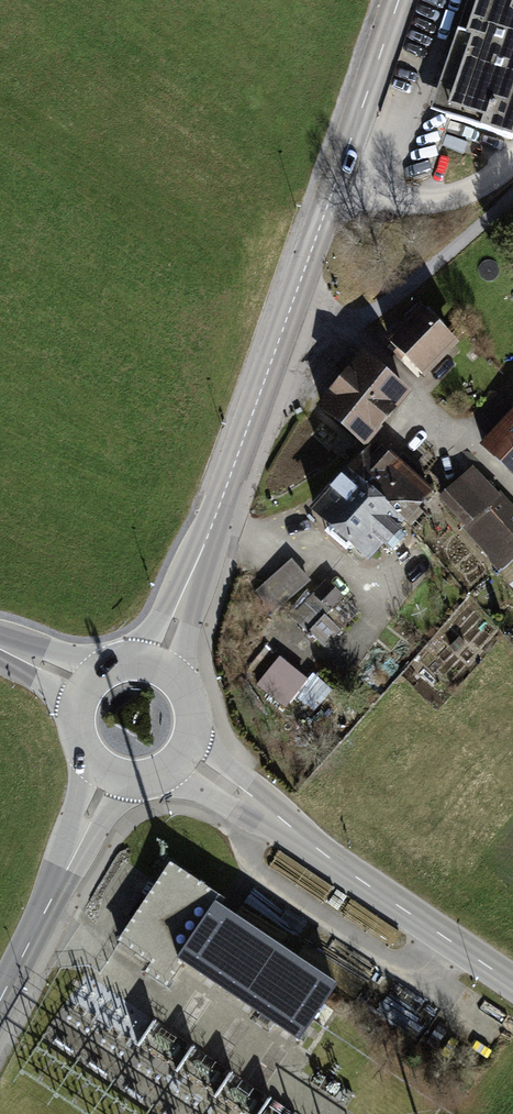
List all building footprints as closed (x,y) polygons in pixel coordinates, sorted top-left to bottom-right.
[(435,117),(512,144),(512,0),(475,0),(435,117)] [(424,384),(454,347),(407,309),(377,345),(424,384)] [(359,349),(311,405),(358,445),(406,389),(359,349)] [(485,437),(512,468),(512,411),(485,437)] [(372,439),(307,511),(364,562),(429,491),(372,439)] [(431,496),(498,572),(512,559),(512,510),(470,461),(431,496)] [(287,558),(249,591),(269,614),(307,581),(287,558)] [(324,581),(289,620),(319,647),(343,621),(329,609),(340,596),(324,581)] [(275,655),(251,685),(279,708),(289,696),(303,678),(275,655)] [(308,673),(303,678),(289,696),(302,707),(318,687),(321,683),(308,673)] [(302,707),(290,721),(310,738),(339,703),(318,687),(302,707)] [(312,1020),(335,987),(217,907),(222,900),(171,866),(120,941),(149,960),(142,970),(165,986),(181,962),(298,1041),(312,1020)] [(185,1050),(161,1034),(153,1048),(156,1050),(164,1055),(172,1060),(177,1063),(185,1050)] [(227,1077),(201,1059),(191,1073),(196,1077),(204,1082),(212,1088),(217,1091),(227,1077)] [(241,1086),(231,1101),(235,1104),(243,1109),(250,1113),(258,1113),(266,1102),(241,1086)]
